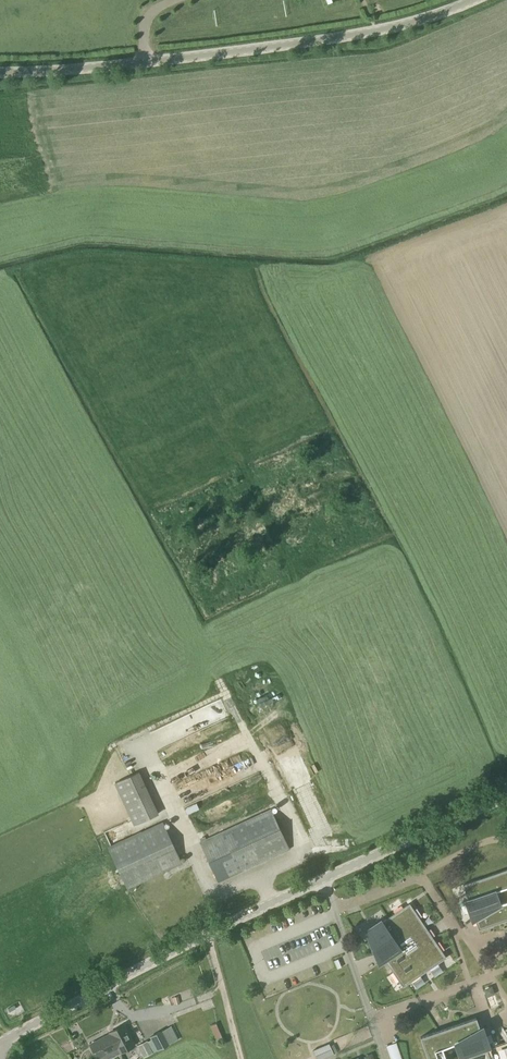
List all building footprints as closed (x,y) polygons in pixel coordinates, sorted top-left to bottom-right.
[(185,769),(173,774),(177,784),(189,779),(185,769)] [(114,784),(134,826),(159,814),(139,773),(114,784)] [(201,790),(193,792),(197,804),(204,802),(201,790)] [(199,843),(218,883),(289,850),(271,809),(199,843)] [(108,847),(127,889),(182,864),(162,823),(108,847)] [(465,885),(469,899),(465,900),(473,924),(476,922),(479,931),(485,929),(495,926),(497,925),(506,922),(506,871),(465,885)] [(446,958),(409,904),(365,933),(402,987),(446,958)] [(327,937),(333,935),(329,926),(323,929),(327,937)] [(419,1036),(427,1058),(506,1058),(506,1043),(506,1041),(487,1047),(483,1033),(481,1033),(476,1018),(445,1028),(419,1036)] [(210,1026),(217,1043),(223,1040),(216,1023),(210,1026)] [(124,1025),(110,1033),(111,1034),(121,1053),(135,1045),(124,1025)] [(171,1045),(163,1030),(150,1037),(158,1052),(171,1045)] [(90,1045),(98,1058),(108,1058),(121,1053),(111,1034),(90,1045)] [(396,1042),(385,1046),(390,1058),(401,1058),(396,1042)] [(316,1058),(323,1058),(333,1054),(329,1044),(312,1051),(316,1058)]
